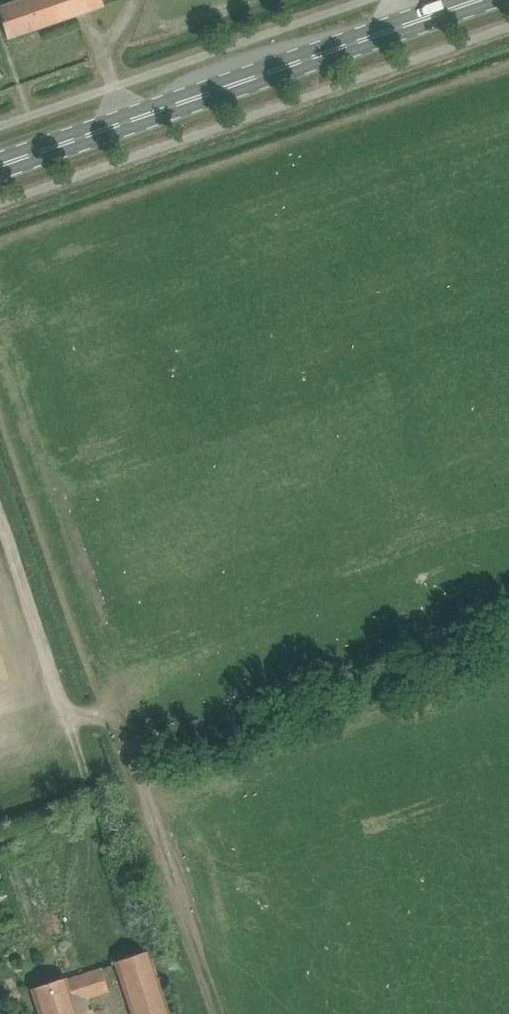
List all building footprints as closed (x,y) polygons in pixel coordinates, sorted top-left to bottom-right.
[(102,7),(102,6),(120,0),(20,0),(0,7),(0,17),(8,39),(102,7)] [(121,981),(132,1013),(169,1013),(155,970),(149,951),(115,962),(121,981)] [(89,999),(109,993),(101,968),(67,979),(66,978),(32,989),(38,1008),(40,1013),(94,1013),(92,1009),(89,1010),(86,1000),(89,999)]
